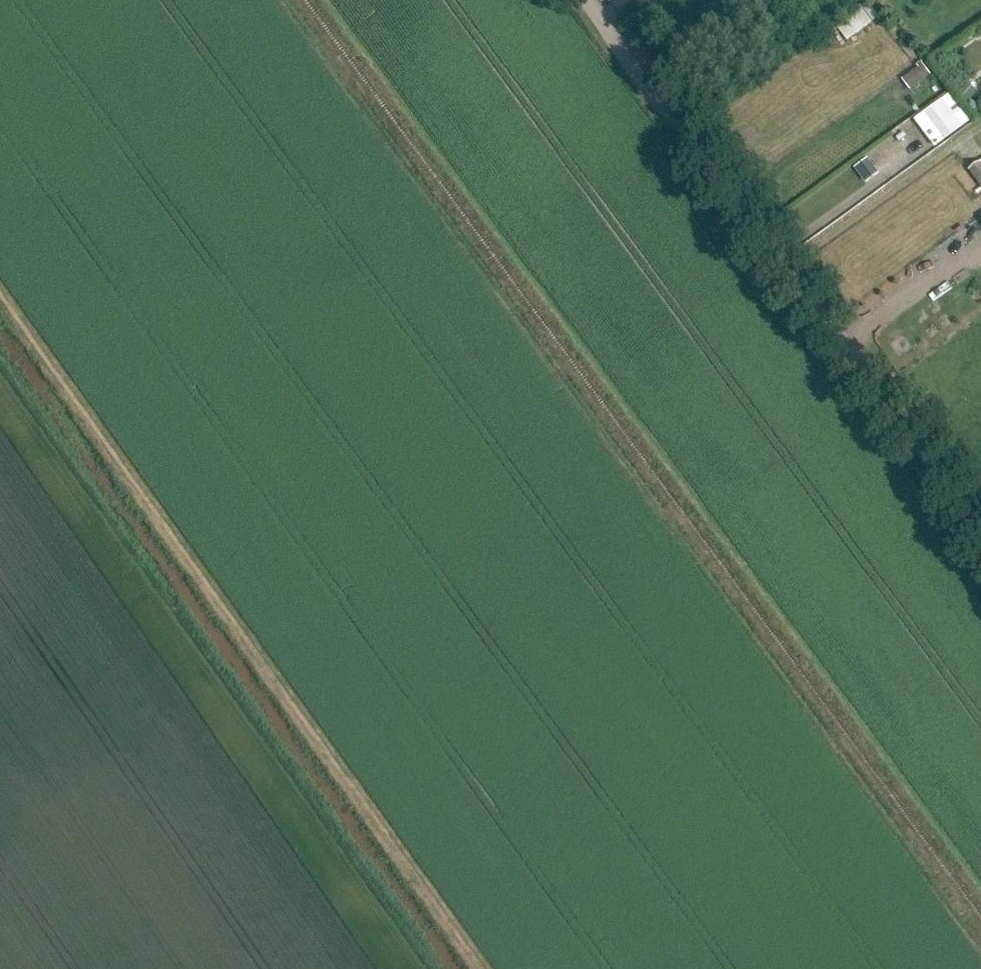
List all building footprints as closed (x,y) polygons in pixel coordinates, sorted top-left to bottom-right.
[(867,1),(860,6),(862,9),(872,23),(879,18),(867,1)] [(872,23),(862,9),(837,28),(847,41),(872,23)] [(922,63),(900,76),(908,89),(930,75),(922,63)] [(967,104),(978,92),(967,82),(956,94),(967,104)] [(943,100),(915,120),(935,148),(963,127),(943,100)] [(865,181),(877,172),(865,158),(854,167),(865,181)] [(980,162),(969,170),(980,187),(980,162)] [(118,543),(134,536),(128,523),(113,530),(118,543)]
